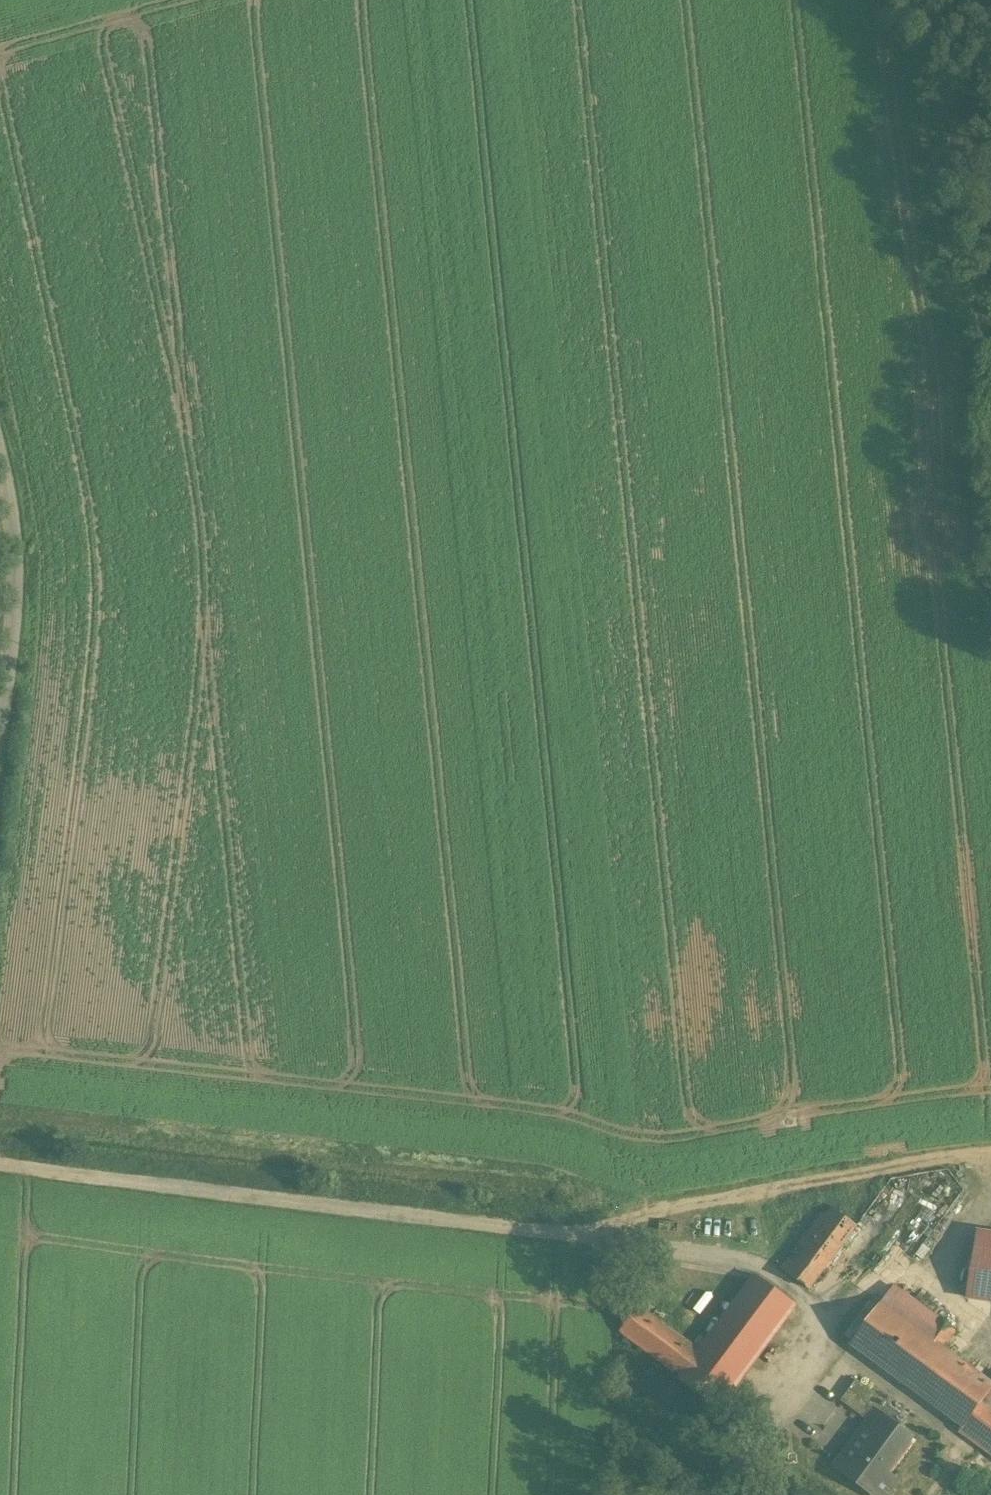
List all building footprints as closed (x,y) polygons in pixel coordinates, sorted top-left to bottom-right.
[(857,1226),(828,1204),(781,1268),(809,1289),(857,1226)] [(977,1246),(969,1293),(990,1297),(990,1249),(977,1246)] [(796,1305),(755,1275),(699,1351),(681,1376),(679,1379),(719,1409),(796,1305)] [(893,1287),(850,1345),(962,1427),(960,1431),(990,1454),(990,1384),(942,1348),(954,1331),(893,1287)] [(620,1331),(681,1376),(699,1351),(638,1306),(620,1331)] [(848,1391),(866,1404),(867,1403),(874,1393),(856,1380),(848,1391)] [(874,1393),(867,1403),(866,1404),(848,1391),(840,1401),(870,1423),(838,1466),(876,1494),(882,1494),(893,1480),(884,1473),(910,1438),(898,1429),(879,1415),(884,1408),(886,1409),(888,1406),(890,1407),(891,1406),(887,1403),(874,1393)] [(884,1408),(879,1415),(898,1429),(906,1417),(891,1406),(890,1407),(888,1406),(886,1409),(884,1408)]
